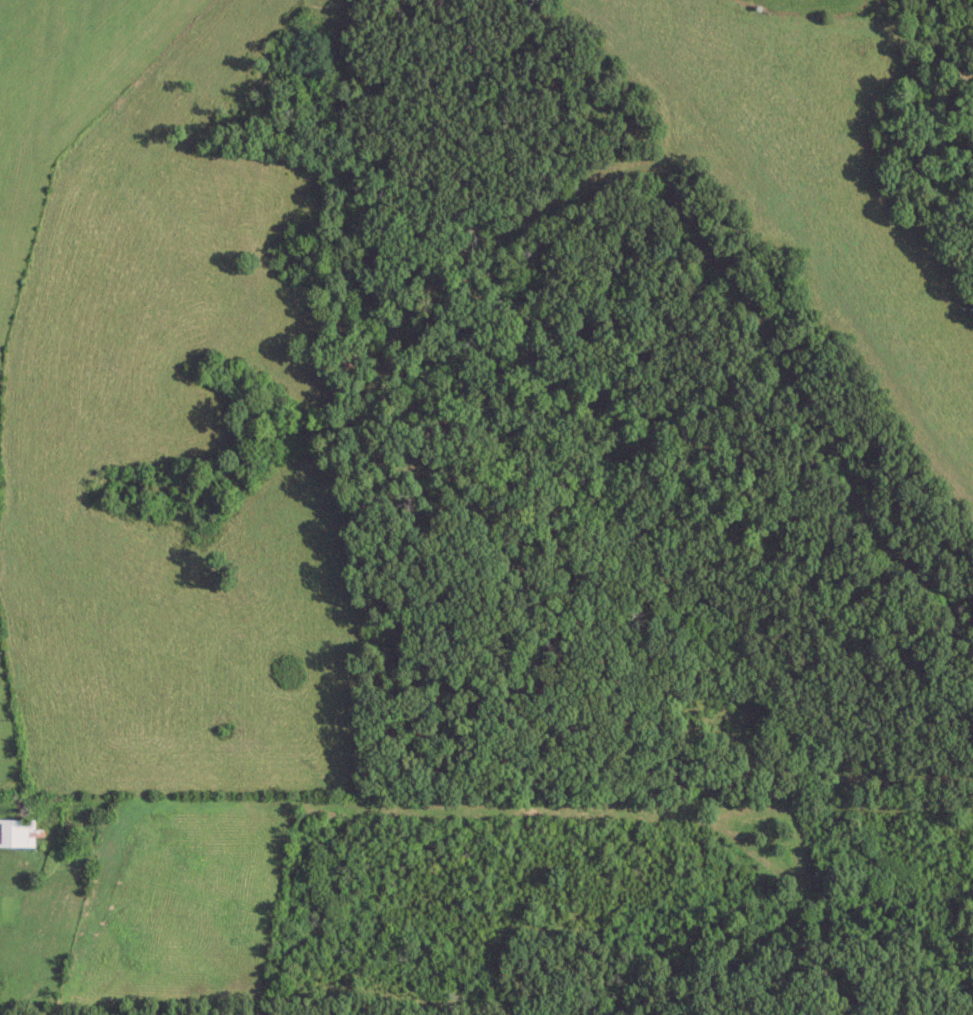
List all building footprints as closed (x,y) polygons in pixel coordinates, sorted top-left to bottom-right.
[(0,817),(0,844),(33,844),(33,834),(42,834),(42,827),(33,827),(32,817),(0,817)]
